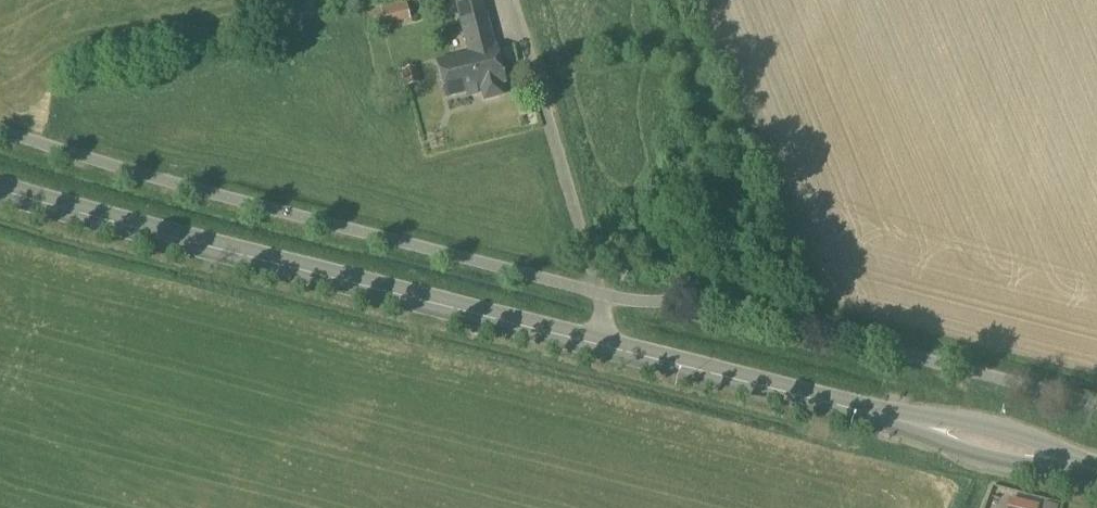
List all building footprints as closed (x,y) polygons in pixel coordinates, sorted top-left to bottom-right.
[(488,23),(482,0),(466,0),(457,2),(470,55),(437,63),(446,98),(481,89),(484,98),(488,100),(500,97),(502,93),(500,85),(505,83),(496,48),(494,48),(488,23)] [(411,4),(384,9),(386,22),(413,17),(411,4)] [(406,88),(420,84),(416,67),(402,71),(406,88)] [(628,274),(630,263),(620,261),(618,272),(628,274)] [(1039,506),(1010,499),(1008,507),(1039,507),(1039,506)]
